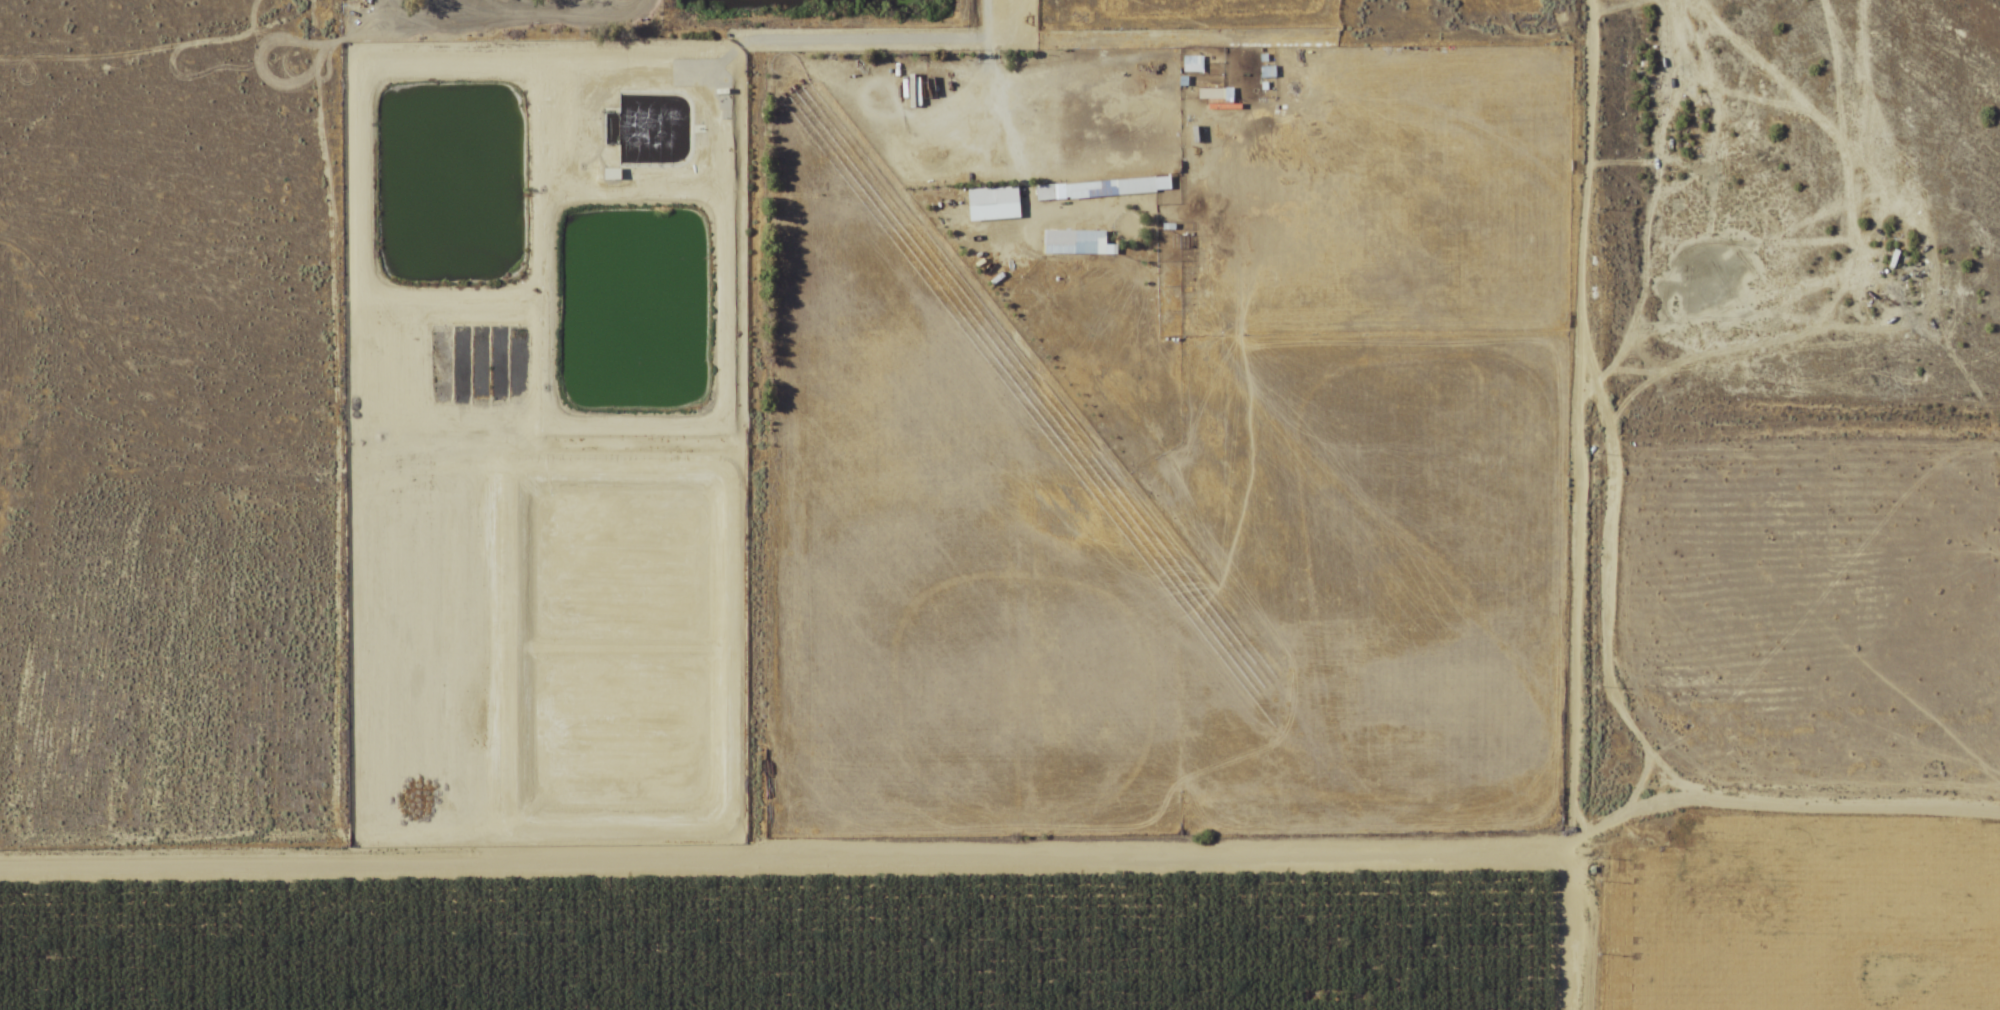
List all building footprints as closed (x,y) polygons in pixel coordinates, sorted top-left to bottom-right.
[(1102,181),(1102,174),(1079,175),(1079,184),(1065,185),(1065,200),(1157,195),(1156,178),(1102,181)] [(1056,186),(1037,186),(1037,202),(1056,202),(1056,186)] [(968,189),(968,207),(1019,206),(1019,188),(968,189)] [(1106,232),(1043,232),(1043,256),(1118,256),(1118,245),(1106,245),(1106,232)]
